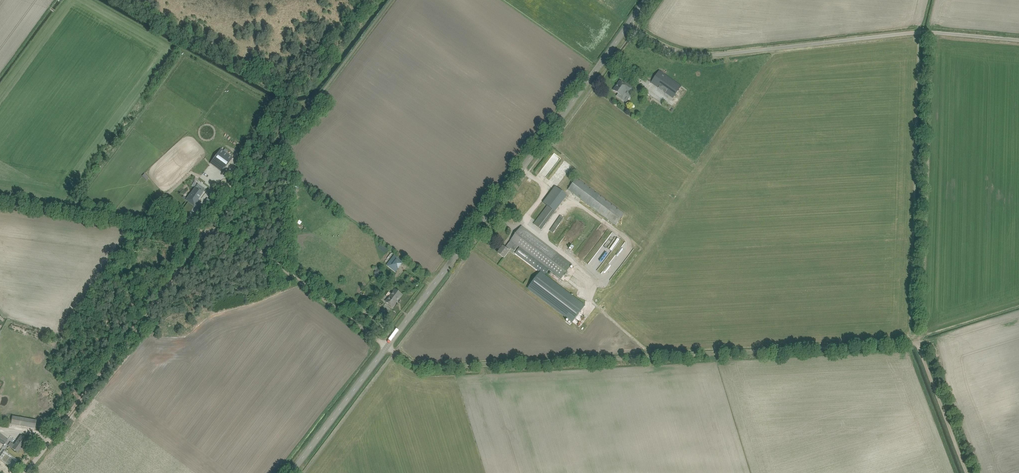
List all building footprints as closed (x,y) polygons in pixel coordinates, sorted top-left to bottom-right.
[(678,83),(660,70),(651,82),(670,95),(678,83)] [(614,90),(618,93),(622,96),(627,91),(630,93),(633,89),(624,83),(620,81),(614,90)] [(209,162),(218,169),(222,172),(233,158),(221,149),(212,161),(210,160),(209,162)] [(568,189),(572,192),(616,226),(625,214),(577,178),(568,189)] [(190,194),(186,200),(194,206),(199,200),(198,199),(205,189),(198,184),(191,194),(190,194)] [(534,224),(542,230),(546,224),(555,212),(556,212),(568,196),(555,186),(543,203),(547,206),(534,223),(534,224)] [(561,215),(550,230),(554,233),(564,218),(561,215)] [(498,253),(502,256),(505,258),(510,251),(509,251),(511,248),(514,251),(518,247),(520,248),(516,253),(539,271),(538,272),(540,273),(528,288),(573,322),(585,306),(545,275),(549,270),(561,279),(572,264),(559,254),(526,229),(522,226),(505,248),(503,247),(498,253)] [(588,265),(596,271),(605,259),(596,253),(588,265)] [(396,255),(388,265),(396,271),(404,261),(396,255)] [(386,302),(393,308),(403,295),(395,290),(386,302)] [(11,424),(19,425),(35,428),(36,420),(20,417),(13,416),(11,424)] [(21,436),(14,445),(11,442),(8,446),(18,453),(27,440),(21,436)] [(4,450),(0,456),(0,459),(12,468),(18,460),(4,450)]
